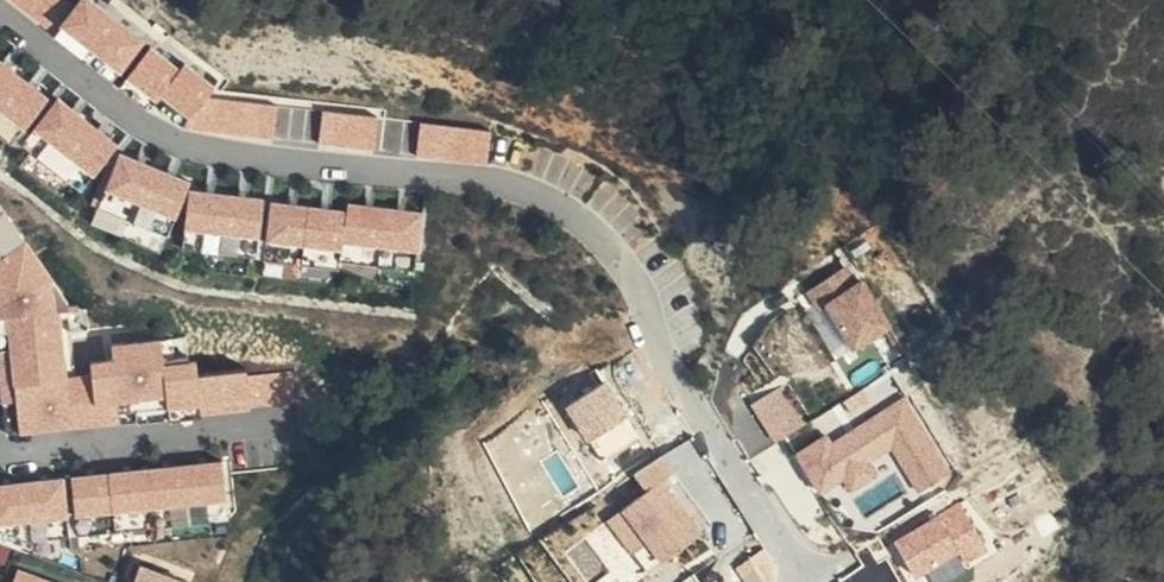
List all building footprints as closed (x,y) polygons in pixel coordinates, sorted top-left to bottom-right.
[(57,26),(74,0),(16,0),(57,26)] [(129,67),(149,28),(97,0),(77,0),(60,30),(129,67)] [(129,73),(190,118),(216,83),(155,38),(129,73)] [(25,129),(52,96),(0,55),(0,108),(25,129)] [(194,123),(275,140),(282,106),(201,90),(194,123)] [(35,125),(53,138),(41,153),(84,186),(120,137),(59,92),(35,125)] [(321,143),(378,150),(382,113),(326,106),(321,143)] [(420,121),(419,157),(492,159),(494,124),(420,121)] [(107,183),(179,215),(195,178),(123,146),(107,183)] [(1,360),(0,360),(0,398),(18,396),(21,429),(121,420),(119,396),(166,392),(172,402),(199,400),(205,410),(254,406),(250,364),(204,368),(197,356),(166,358),(164,333),(135,336),(98,357),(91,358),(92,371),(72,373),(65,297),(0,185),(0,350),(1,360)] [(106,188),(95,220),(133,234),(139,218),(160,226),(166,210),(106,188)] [(189,189),(189,230),(267,230),(267,189),(189,189)] [(423,250),(427,210),(272,194),(268,235),(423,250)] [(188,229),(188,243),(219,243),(219,229),(188,229)] [(887,328),(856,262),(804,286),(834,351),(887,328)] [(254,372),(256,403),(298,400),(295,368),(254,372)] [(889,370),(784,436),(796,455),(901,389),(889,370)] [(784,381),(752,402),(775,437),(807,416),(784,381)] [(122,408),(168,403),(167,394),(121,398),(122,408)] [(911,394),(798,451),(819,492),(845,479),(851,490),(883,474),(875,459),(896,448),(917,490),(951,472),(911,394)] [(635,473),(647,486),(614,514),(659,567),(704,528),(663,480),(677,468),(662,450),(635,473)] [(231,498),(227,457),(0,477),(0,519),(231,498)] [(916,574),(960,549),(967,562),(993,547),(964,497),(894,537),(916,574)] [(140,563),(133,581),(183,581),(140,563)] [(18,566),(13,581),(68,581),(18,566)]
